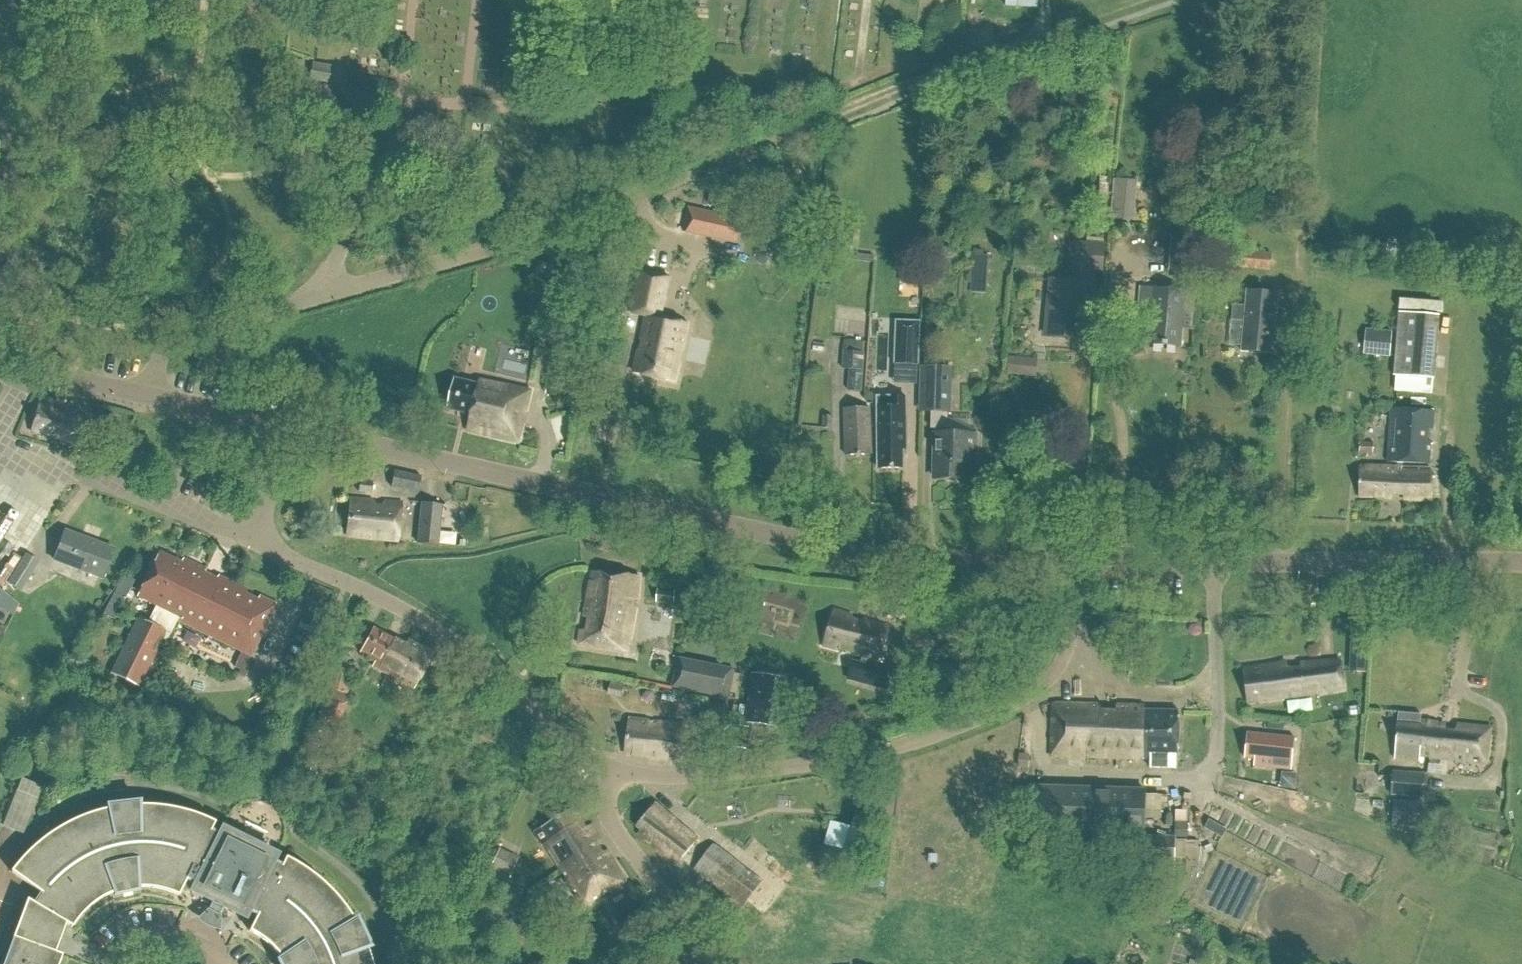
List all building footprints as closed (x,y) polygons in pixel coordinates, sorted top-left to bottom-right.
[(282,59),(280,97),(308,99),(308,84),(302,83),(303,60),(282,59)] [(310,79),(328,83),(330,69),(313,66),(310,79)] [(1114,179),(1111,220),(1135,221),(1138,181),(1114,179)] [(688,206),(682,230),(717,239),(723,215),(688,206)] [(1172,236),(1169,276),(1199,279),(1203,239),(1172,236)] [(1101,269),(1103,245),(1085,243),(1085,245),(1070,244),(1067,282),(1049,281),(1045,334),(1083,337),(1089,268),(1101,269)] [(973,255),(970,293),(986,294),(989,256),(983,256),(984,251),(974,250),(974,255),(973,255)] [(1234,250),(1233,268),(1270,271),(1271,254),(1234,250)] [(585,280),(596,281),(598,267),(586,265),(583,279),(585,280)] [(830,270),(819,268),(817,281),(828,282),(830,270)] [(632,311),(645,314),(639,339),(643,341),(641,352),(637,352),(632,374),(674,382),(687,323),(663,318),(671,277),(654,274),(641,271),(632,311)] [(1139,288),(1136,313),(1150,314),(1148,342),(1178,345),(1182,291),(1152,289),(1152,290),(1139,288)] [(1274,354),(1275,336),(1272,336),(1276,293),(1246,291),(1244,306),(1233,305),(1232,321),(1243,321),(1240,352),(1274,354)] [(1399,312),(1393,376),(1395,376),(1434,379),(1440,315),(1399,312)] [(897,322),(895,363),(918,364),(920,323),(897,322)] [(1366,329),(1364,354),(1389,357),(1392,332),(1366,329)] [(844,351),(842,369),(850,369),(848,391),(862,392),(865,353),(844,351)] [(1009,357),(1007,374),(1036,377),(1038,359),(1009,357)] [(921,412),(931,412),(948,413),(952,413),(953,366),(922,366),(922,369),(921,403),(921,412)] [(1432,395),(1434,379),(1395,376),(1394,392),(1432,395)] [(455,380),(448,410),(471,415),(468,432),(519,444),(531,392),(502,385),(502,386),(480,381),(479,385),(455,380)] [(878,398),(879,470),(904,469),(904,451),(907,451),(906,398),(878,398)] [(63,413),(45,409),(46,405),(37,403),(30,431),(78,446),(86,419),(74,415),(75,414),(65,411),(63,413)] [(871,408),(867,408),(843,409),(845,455),(869,454),(874,454),(871,408)] [(1361,465),(1359,499),(1392,500),(1392,495),(1403,496),(1402,501),(1429,502),(1431,469),(1403,467),(1404,463),(1431,465),(1433,441),(1429,441),(1430,430),(1434,430),(1435,411),(1391,408),(1388,462),(1397,463),(1397,467),(1361,465)] [(931,429),(936,429),(936,433),(935,478),(967,479),(968,457),(980,458),(980,434),(974,434),(948,434),(949,418),(948,413),(931,412),(931,429)] [(833,429),(834,416),(823,416),(822,428),(833,429)] [(222,429),(214,435),(226,450),(233,445),(222,429)] [(1373,444),(1359,443),(1359,454),(1373,454),(1373,444)] [(391,487),(417,493),(421,476),(395,470),(391,487)] [(371,492),(371,482),(359,481),(358,492),(371,492)] [(383,510),(371,509),(372,504),(350,501),(346,537),(397,542),(401,506),(383,504),(383,510)] [(421,504),(417,542),(437,544),(441,506),(421,504)] [(53,561),(102,579),(112,550),(64,532),(53,561)] [(158,552),(137,597),(178,616),(176,621),(241,651),(251,656),(275,603),(257,595),(255,600),(242,594),(245,589),(216,575),(213,582),(201,576),(204,569),(181,558),(179,562),(158,552)] [(25,554),(8,582),(20,590),(38,562),(25,554)] [(638,599),(641,578),(592,572),(584,617),(591,618),(588,631),(582,630),(580,644),(627,651),(638,599)] [(124,615),(136,591),(119,582),(106,606),(124,615)] [(675,604),(675,592),(658,590),(657,603),(675,604)] [(0,605),(0,606),(6,611),(14,601),(8,596),(0,605)] [(838,653),(839,648),(856,654),(856,656),(878,663),(889,628),(865,621),(863,626),(853,623),(853,617),(835,612),(825,644),(823,648),(838,653)] [(110,673),(139,687),(167,633),(138,618),(110,673)] [(372,629),(358,653),(373,662),(371,665),(413,688),(431,654),(408,641),(405,647),(372,629)] [(1367,649),(1368,638),(1352,636),(1351,648),(1367,649)] [(253,657),(251,656),(241,651),(234,668),(239,669),(236,675),(243,678),(244,678),(253,657)] [(679,658),(673,688),(730,700),(736,669),(679,658)] [(1343,690),(1340,662),(1302,665),(1302,670),(1287,671),(1286,663),(1265,668),(1265,666),(1244,670),(1248,702),(1269,701),(1307,696),(1343,690)] [(317,721),(337,728),(348,695),(342,693),(349,671),(334,666),(327,688),(328,688),(317,721)] [(752,673),(745,722),(771,726),(777,677),(752,673)] [(624,685),(611,683),(608,694),(622,697),(624,685)] [(710,703),(706,722),(726,726),(730,707),(710,703)] [(1054,704),(1053,756),(1149,759),(1149,753),(1151,753),(1150,768),(1176,769),(1176,754),(1178,712),(1141,711),(1142,705),(1117,705),(1117,712),(1101,711),(1101,704),(1054,704)] [(1456,735),(1444,734),(1445,725),(1420,723),(1421,716),(1399,714),(1395,760),(1420,762),(1421,757),(1488,763),(1492,730),(1457,727),(1456,735)] [(689,726),(630,718),(626,754),(684,761),(689,726)] [(1284,722),(1268,720),(1267,727),(1283,729),(1284,722)] [(1255,766),(1295,770),(1298,741),(1288,739),(1248,735),(1245,758),(1256,759),(1255,766)] [(1394,772),(1392,795),(1422,797),(1424,775),(1394,772)] [(1358,830),(1392,829),(1389,777),(1356,778),(1358,830)] [(22,779),(17,790),(2,827),(23,836),(42,787),(22,779)] [(1031,821),(1030,830),(1099,833),(1098,848),(1123,850),(1124,833),(1126,833),(1144,834),(1146,790),(1128,789),(1032,785),(1032,788),(1031,821)] [(1019,820),(1031,821),(1032,788),(1020,787),(1019,820)] [(1461,812),(1461,799),(1447,799),(1447,813),(1461,812)] [(62,955),(55,952),(66,924),(72,928),(74,925),(76,922),(78,919),(80,916),(83,914),(85,911),(88,909),(90,907),(93,904),(96,902),(99,900),(102,899),(105,897),(108,895),(111,894),(114,892),(115,896),(138,891),(139,887),(144,887),(149,888),(154,888),(159,889),(164,891),(169,892),(174,894),(178,896),(186,881),(194,885),(191,891),(194,893),(195,893),(212,901),(207,911),(220,917),(224,907),(242,916),(245,918),(248,912),(256,916),(249,931),(253,934),(258,936),(262,939),(266,943),(270,946),(274,950),(277,954),(280,958),(278,960),(280,963),(372,963),(370,956),(367,948),(371,947),(357,918),(354,920),(351,915),(347,910),(344,905),(340,901),(337,896),(333,892),(329,888),(324,884),(320,880),(315,876),(311,872),(306,869),(301,866),(296,863),(291,860),(286,857),(282,865),(273,860),(276,855),(275,855),(224,829),(222,829),(220,834),(211,830),(215,822),(211,820),(206,818),(202,816),(197,815),(192,813),(188,812),(183,810),(178,809),(173,808),(169,807),(164,806),(159,806),(154,805),(149,805),(144,805),(139,805),(139,801),(107,805),(108,809),(103,810),(99,811),(94,812),(89,814),(85,815),(80,817),(76,819),(71,821),(67,823),(63,826),(58,828),(54,831),(50,833),(46,836),(42,839),(38,842),(35,845),(31,849),(27,852),(24,856),(20,860),(17,864),(14,868),(11,872),(40,893),(33,903),(27,899),(13,938),(3,963),(59,963),(62,955)] [(1420,828),(1423,803),(1395,801),(1393,826),(1420,828)] [(650,844),(677,864),(698,839),(656,804),(638,825),(642,829),(639,833),(651,843),(650,844)] [(546,843),(564,872),(578,863),(580,866),(593,859),(594,860),(604,854),(604,853),(597,842),(602,839),(592,824),(587,827),(576,808),(543,828),(551,840),(546,843)] [(850,826),(840,868),(859,873),(869,831),(850,826)] [(1187,828),(1175,828),(1175,836),(1187,837),(1187,828)] [(821,865),(832,837),(810,829),(800,857),(821,865)] [(1175,866),(1176,837),(1125,835),(1125,864),(1175,866)] [(1199,872),(1199,840),(1186,840),(1186,859),(1186,872),(1199,872)] [(696,869),(743,907),(763,883),(715,844),(696,869)] [(497,876),(508,854),(498,849),(488,871),(497,876)] [(578,863),(564,872),(584,906),(625,881),(616,866),(618,865),(608,850),(604,853),(604,854),(594,860),(593,859),(580,866),(578,863)] [(1190,891),(1194,878),(1179,874),(1175,887),(1190,891)]
